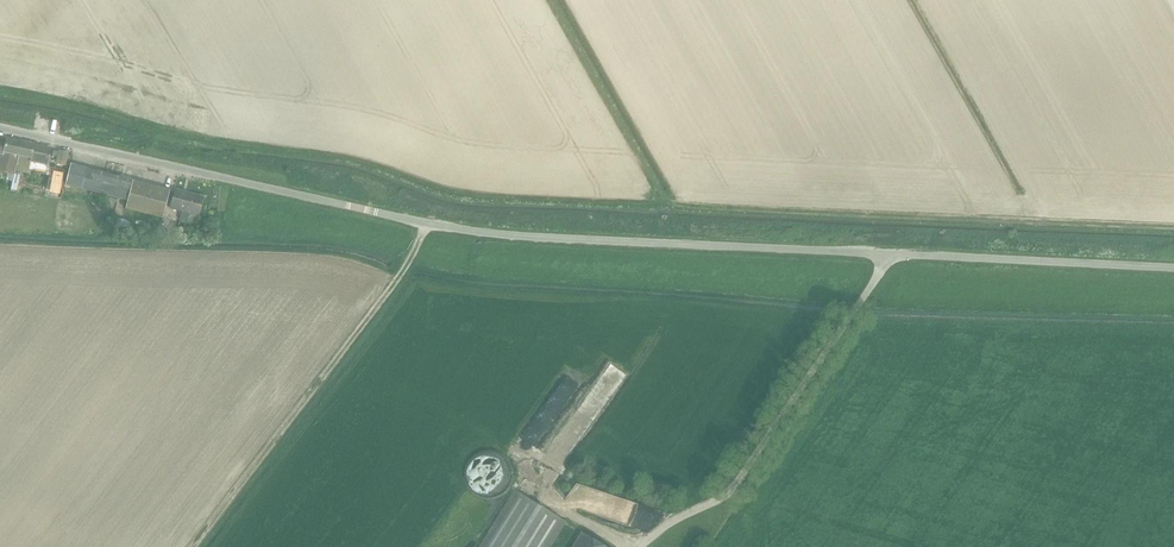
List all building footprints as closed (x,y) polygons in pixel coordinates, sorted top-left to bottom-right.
[(56,113),(54,125),(68,127),(69,115),(56,113)] [(1,172),(13,175),(15,170),(22,141),(6,138),(5,143),(0,142),(0,172),(1,172)] [(22,141),(15,170),(28,172),(30,162),(46,165),(50,149),(34,145),(34,144),(22,141)] [(59,150),(56,163),(66,166),(69,152),(59,150)] [(163,219),(170,191),(69,165),(64,185),(127,201),(125,209),(163,219)] [(14,173),(13,175),(11,186),(10,189),(11,189),(16,190),(19,175),(14,173)] [(59,192),(62,178),(48,175),(45,189),(59,192)] [(188,213),(198,215),(199,208),(202,197),(175,189),(172,201),(170,208),(182,211),(180,217),(187,219),(188,213)] [(130,232),(133,222),(114,218),(112,227),(130,232)] [(160,231),(163,221),(151,218),(148,227),(160,231)] [(552,431),(574,394),(561,385),(538,423),(552,431)] [(467,471),(467,475),(467,479),(468,483),(470,487),(472,490),(475,493),(478,495),(482,497),(486,498),(490,498),(494,498),(498,497),(501,495),(505,493),(508,490),(510,487),(512,483),(513,479),(513,475),(513,471),(512,467),(510,463),(508,460),(505,457),(501,455),(498,453),(494,452),(490,452),(486,452),(482,453),(478,455),(475,457),(472,460),(470,463),(468,467),(467,471)] [(572,464),(574,457),(565,455),(564,462),(572,464)] [(566,522),(515,490),(480,546),(550,546),(566,522)] [(582,532),(573,546),(606,546),(582,532)]
